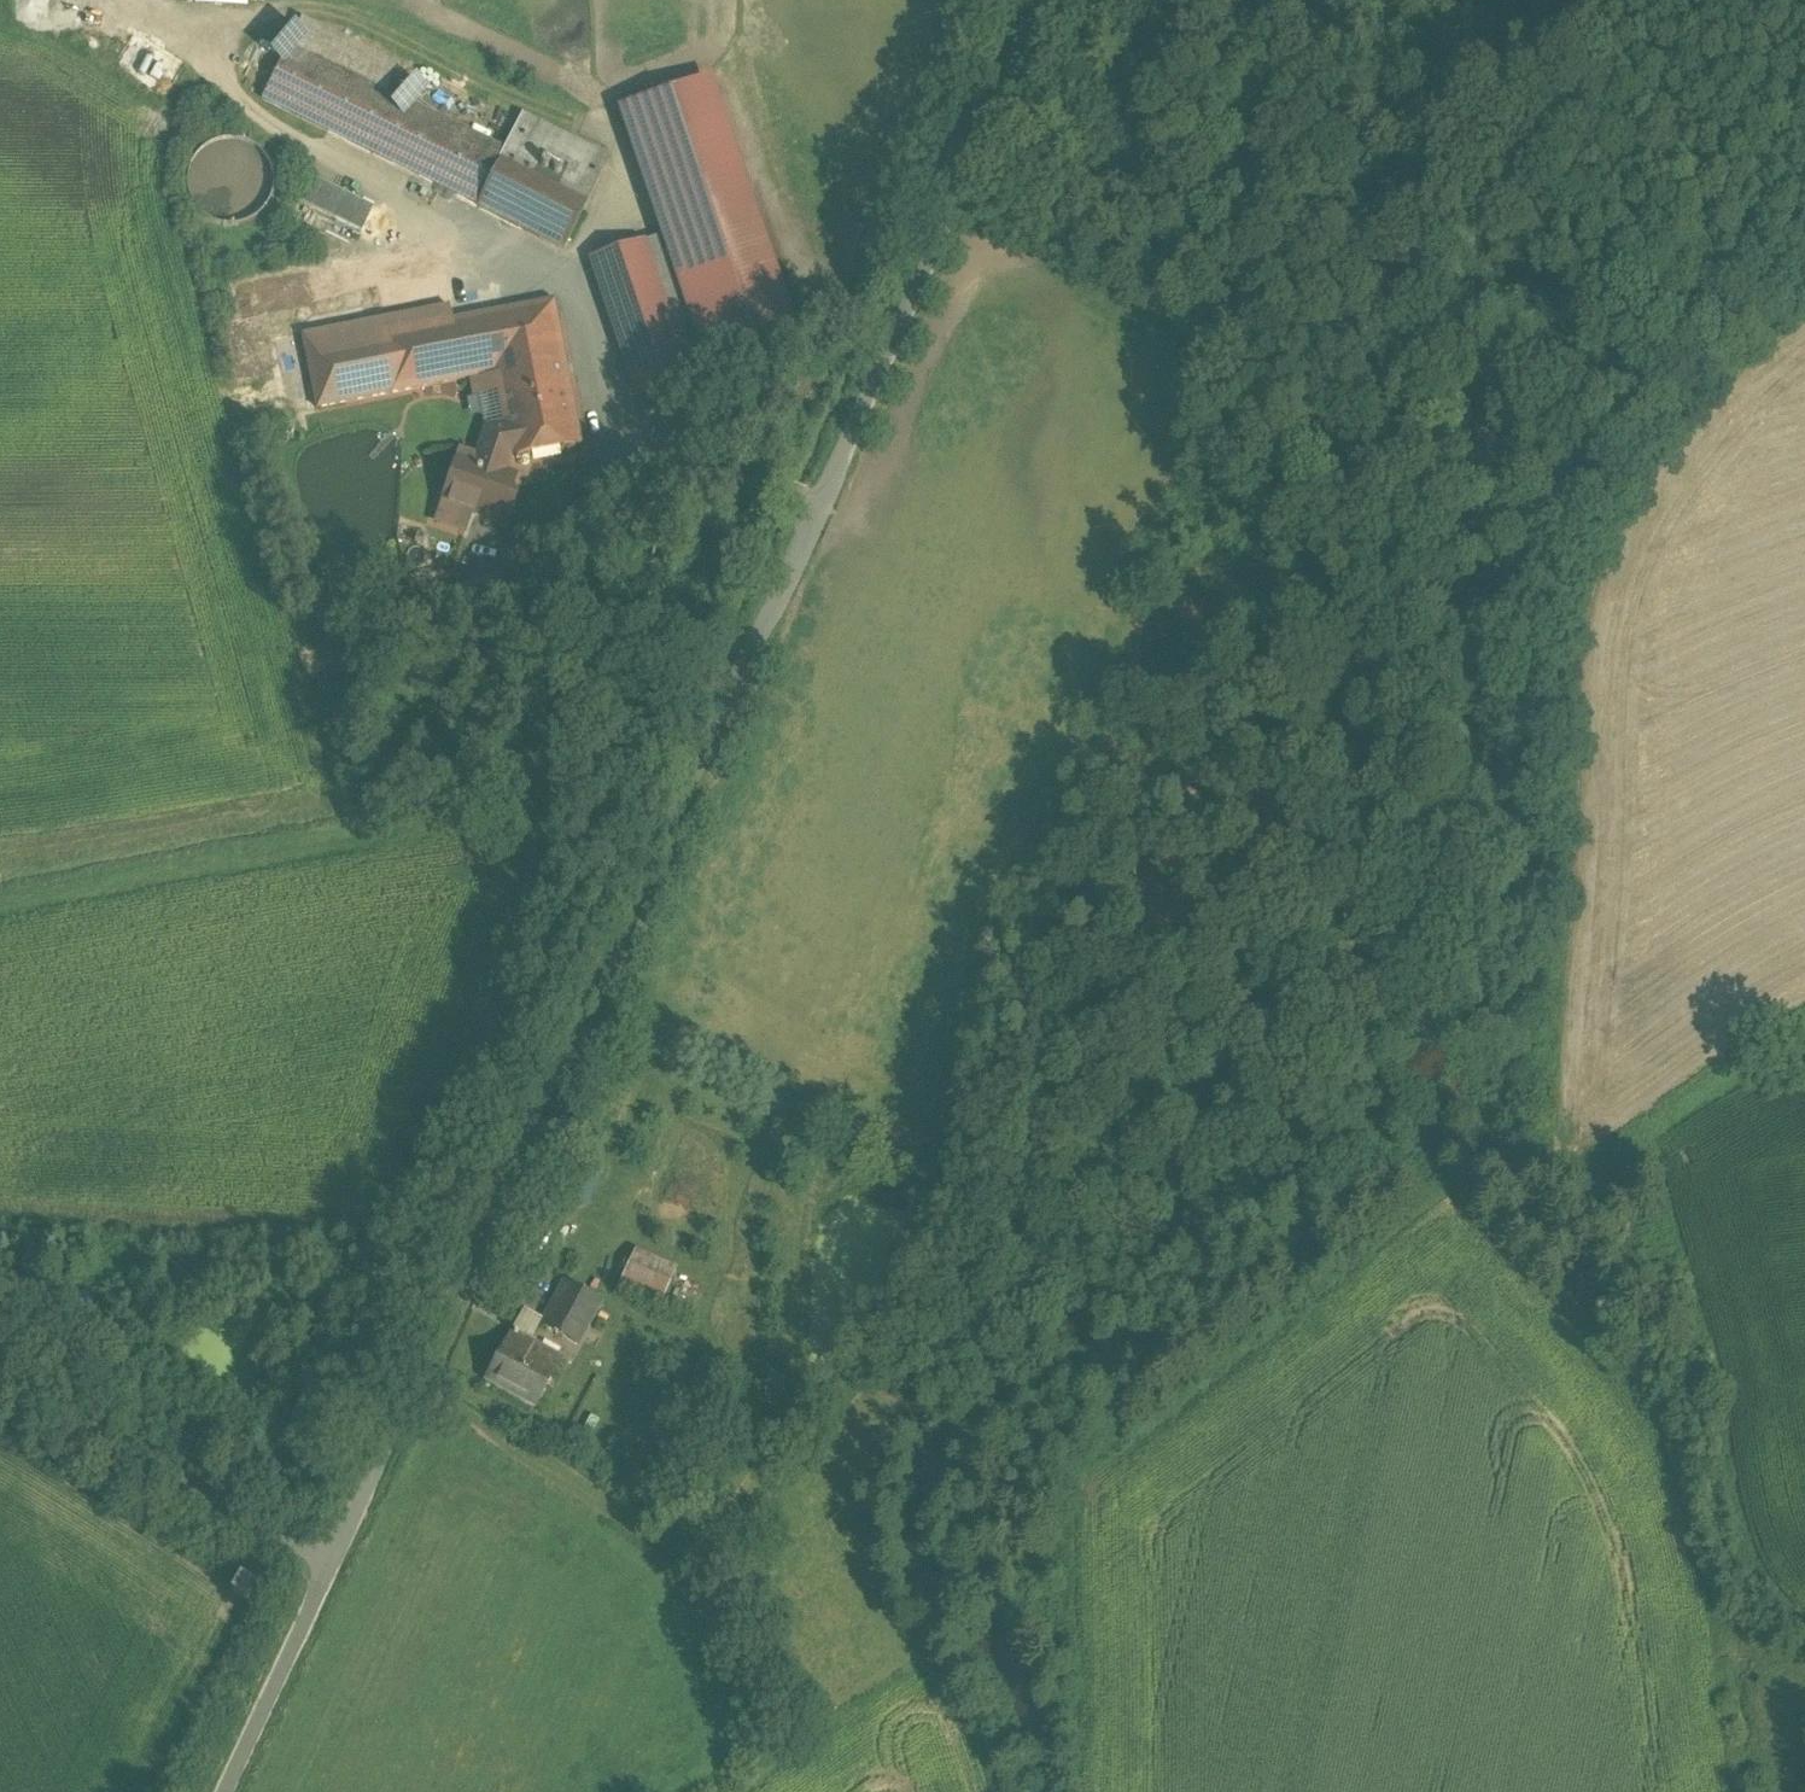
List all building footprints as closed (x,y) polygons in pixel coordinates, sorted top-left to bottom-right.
[(300,19),(260,98),(565,252),(608,157),(522,113),(505,148),(393,93),(405,69),(300,19)] [(711,76),(616,107),(657,236),(645,239),(686,360),(792,327),(711,76)] [(248,222),(263,213),(270,203),(273,192),(274,183),(274,173),(268,163),(260,153),(251,146),(237,140),(221,140),(207,146),(197,155),(189,166),(186,180),(188,194),(197,211),(214,223),(232,227),(248,222)] [(298,201),(361,231),(373,207),(309,175),(298,201)] [(645,239),(586,258),(634,397),(692,379),(686,360),(645,239)] [(450,305),(399,315),(413,392),(469,381),(473,400),(478,399),(483,426),(507,422),(512,458),(582,446),(554,299),(453,318),(450,305)] [(399,315),(299,335),(315,412),(413,392),(399,315)] [(472,515),(505,527),(513,503),(507,501),(516,476),(507,473),(512,458),(507,422),(483,426),(475,455),(459,449),(434,523),(465,534),(472,515)] [(679,1268),(634,1247),(616,1285),(660,1305),(679,1268)] [(541,1325),(581,1345),(592,1324),(603,1302),(564,1282),(541,1325)] [(562,1360),(509,1331),(484,1378),(537,1406),(562,1360)] [(260,1586),(243,1576),(234,1592),(242,1597),(251,1602),(260,1586)]
